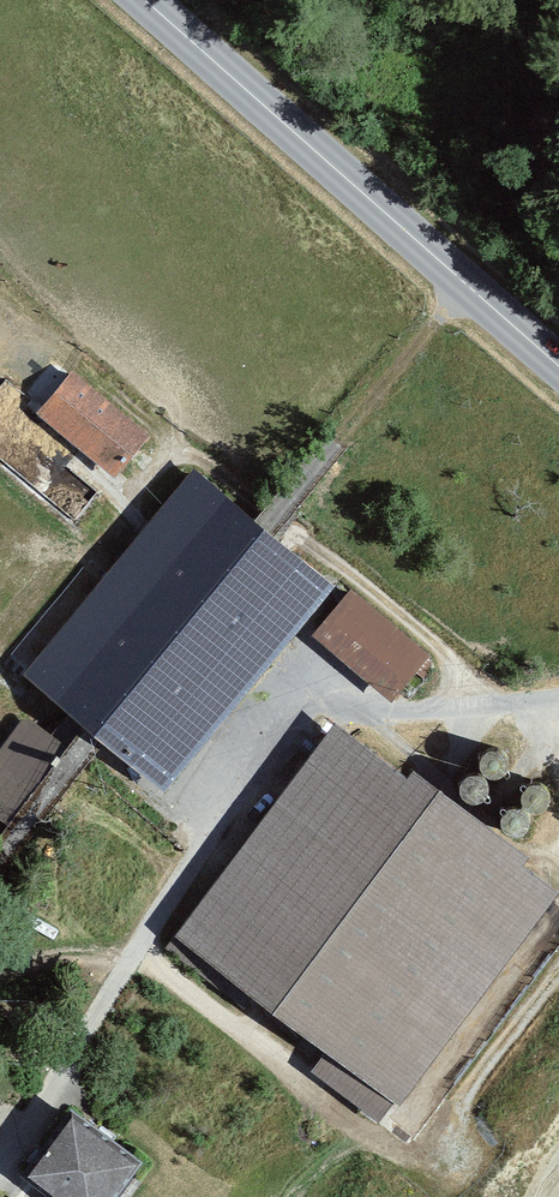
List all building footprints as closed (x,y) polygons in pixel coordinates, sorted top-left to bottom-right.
[(154,443),(77,387),(44,432),(121,487),(154,443)] [(343,599),(200,480),(26,688),(170,807),(343,599)] [(432,667),(359,609),(324,654),(396,712),(432,667)] [(0,747),(0,813),(12,821),(68,740),(25,710),(0,747)] [(334,740),(180,951),(333,1063),(315,1087),(395,1146),(558,922),(558,904),(334,740)] [(79,1131),(31,1196),(32,1196),(130,1196),(144,1178),(79,1131)]
